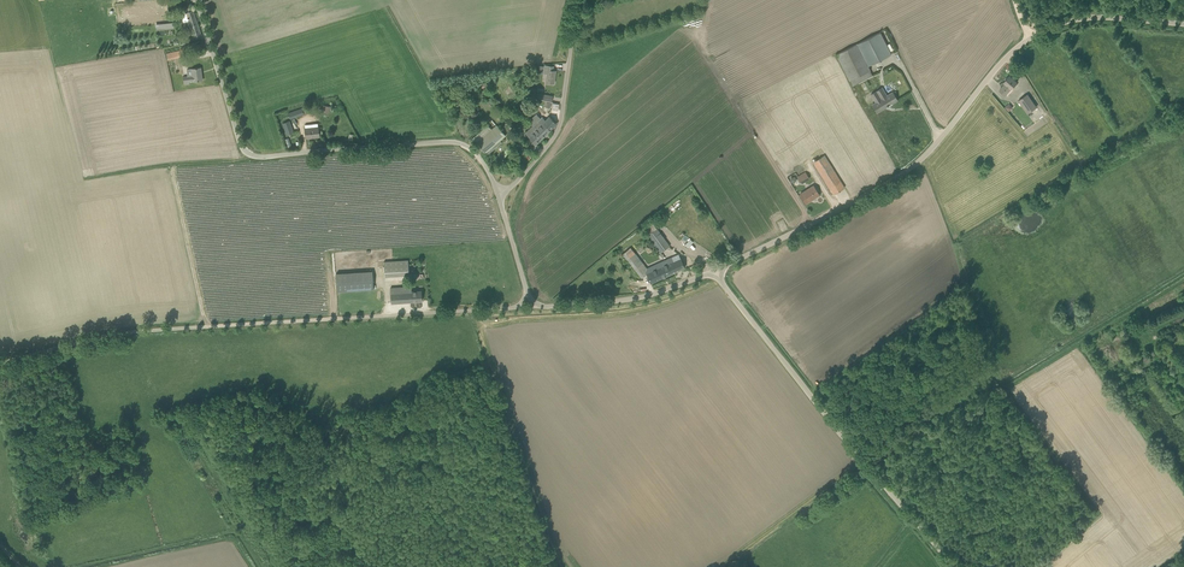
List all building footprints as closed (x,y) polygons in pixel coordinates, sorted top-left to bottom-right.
[(202,35),(193,10),(187,12),(189,21),(186,22),(188,29),(191,28),(194,37),(202,35)] [(850,80),(853,85),(873,75),(870,70),(868,66),(891,54),(880,32),(836,54),(850,81),(850,80)] [(168,59),(186,55),(185,49),(166,53),(168,59)] [(553,66),(547,65),(545,65),(544,73),(547,74),(546,82),(554,83),(556,70),(553,70),(553,66)] [(202,80),(201,67),(192,68),(193,75),(183,76),(184,84),(190,83),(189,81),(194,81),(202,80)] [(1005,83),(1000,90),(1006,95),(1011,88),(1012,88),(1017,82),(1010,75),(1004,82),(1005,83)] [(877,112),(897,100),(892,92),(887,96),(882,88),(871,95),(876,102),(872,104),(877,112)] [(539,93),(538,99),(552,102),(553,96),(539,93)] [(1037,107),(1028,94),(1019,101),(1028,113),(1037,107)] [(329,112),(331,106),(324,104),(322,110),(329,112)] [(304,114),(302,108),(289,113),(291,118),(304,114)] [(526,133),(536,144),(550,129),(557,123),(550,116),(546,120),(542,117),(541,118),(537,114),(528,121),(533,126),(526,133)] [(294,132),(290,121),(283,123),(287,134),(294,132)] [(502,143),(500,140),(506,135),(497,125),(492,129),(488,125),(473,138),(485,153),(487,155),(502,143)] [(307,138),(320,137),(318,127),(305,128),(307,138)] [(834,194),(844,188),(824,155),(814,162),(834,194)] [(799,178),(802,183),(809,178),(806,173),(799,178)] [(806,203),(819,195),(814,186),(800,194),(806,203)] [(648,235),(661,252),(669,246),(657,228),(648,235)] [(693,242),(690,239),(684,245),(688,248),(693,242)] [(647,273),(649,272),(630,247),(623,254),(642,278),(647,274),(647,273)] [(656,269),(649,272),(647,273),(647,274),(651,283),(685,268),(680,258),(679,254),(671,258),(654,265),(656,269)] [(385,261),(386,276),(410,275),(410,259),(385,261)] [(337,273),(338,292),(374,289),(373,271),(337,273)] [(392,302),(422,300),(422,291),(412,291),(411,286),(391,288),(392,302)] [(1148,355),(1140,361),(1144,366),(1152,360),(1148,355)]
